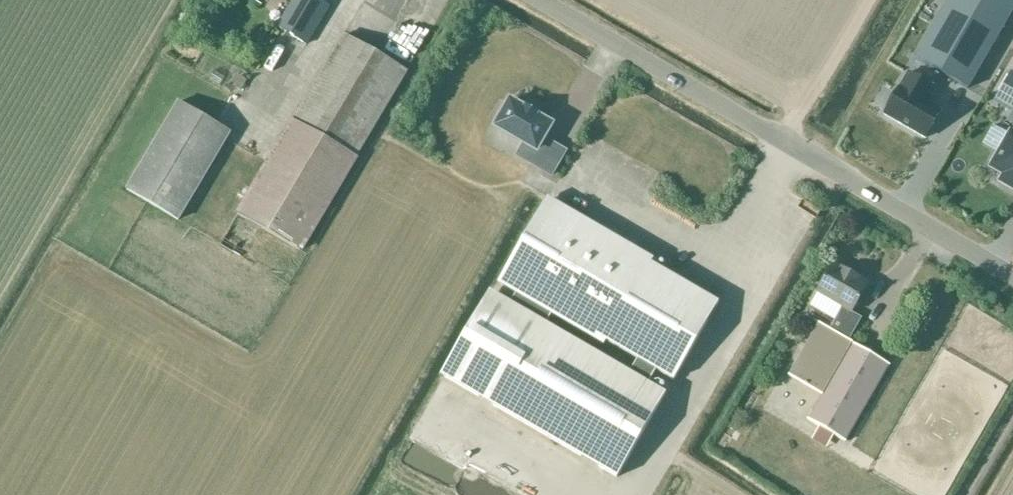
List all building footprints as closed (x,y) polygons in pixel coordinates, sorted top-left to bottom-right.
[(320,0),(293,0),(277,26),(307,45),(331,7),(320,0)] [(916,59),(929,67),(921,81),(935,89),(943,75),(968,89),(1012,11),(1012,0),(950,0),(916,59)] [(301,252),(408,70),(347,35),(238,215),(301,252)] [(908,73),(884,115),(926,139),(942,111),(928,103),(936,90),(935,89),(921,81),(908,73)] [(995,101),(1012,112),(1012,75),(1011,73),(995,101)] [(567,152),(562,149),(545,139),(554,124),(509,98),(492,128),(522,146),(516,157),(552,178),(567,152)] [(233,133),(178,101),(126,190),(180,221),(233,133)] [(989,167),(1003,175),(999,182),(1012,190),(1012,132),(1010,131),(989,167)] [(490,291),(441,376),(617,478),(667,393),(648,382),(656,370),(674,380),(719,303),(546,203),(501,280),(519,290),(511,303),(490,291)] [(820,323),(790,376),(823,395),(809,420),(846,442),(891,365),(851,341),(861,322),(851,316),(869,284),(856,276),(854,279),(833,266),(817,293),(818,293),(810,306),(835,321),(830,329),(820,323)]
